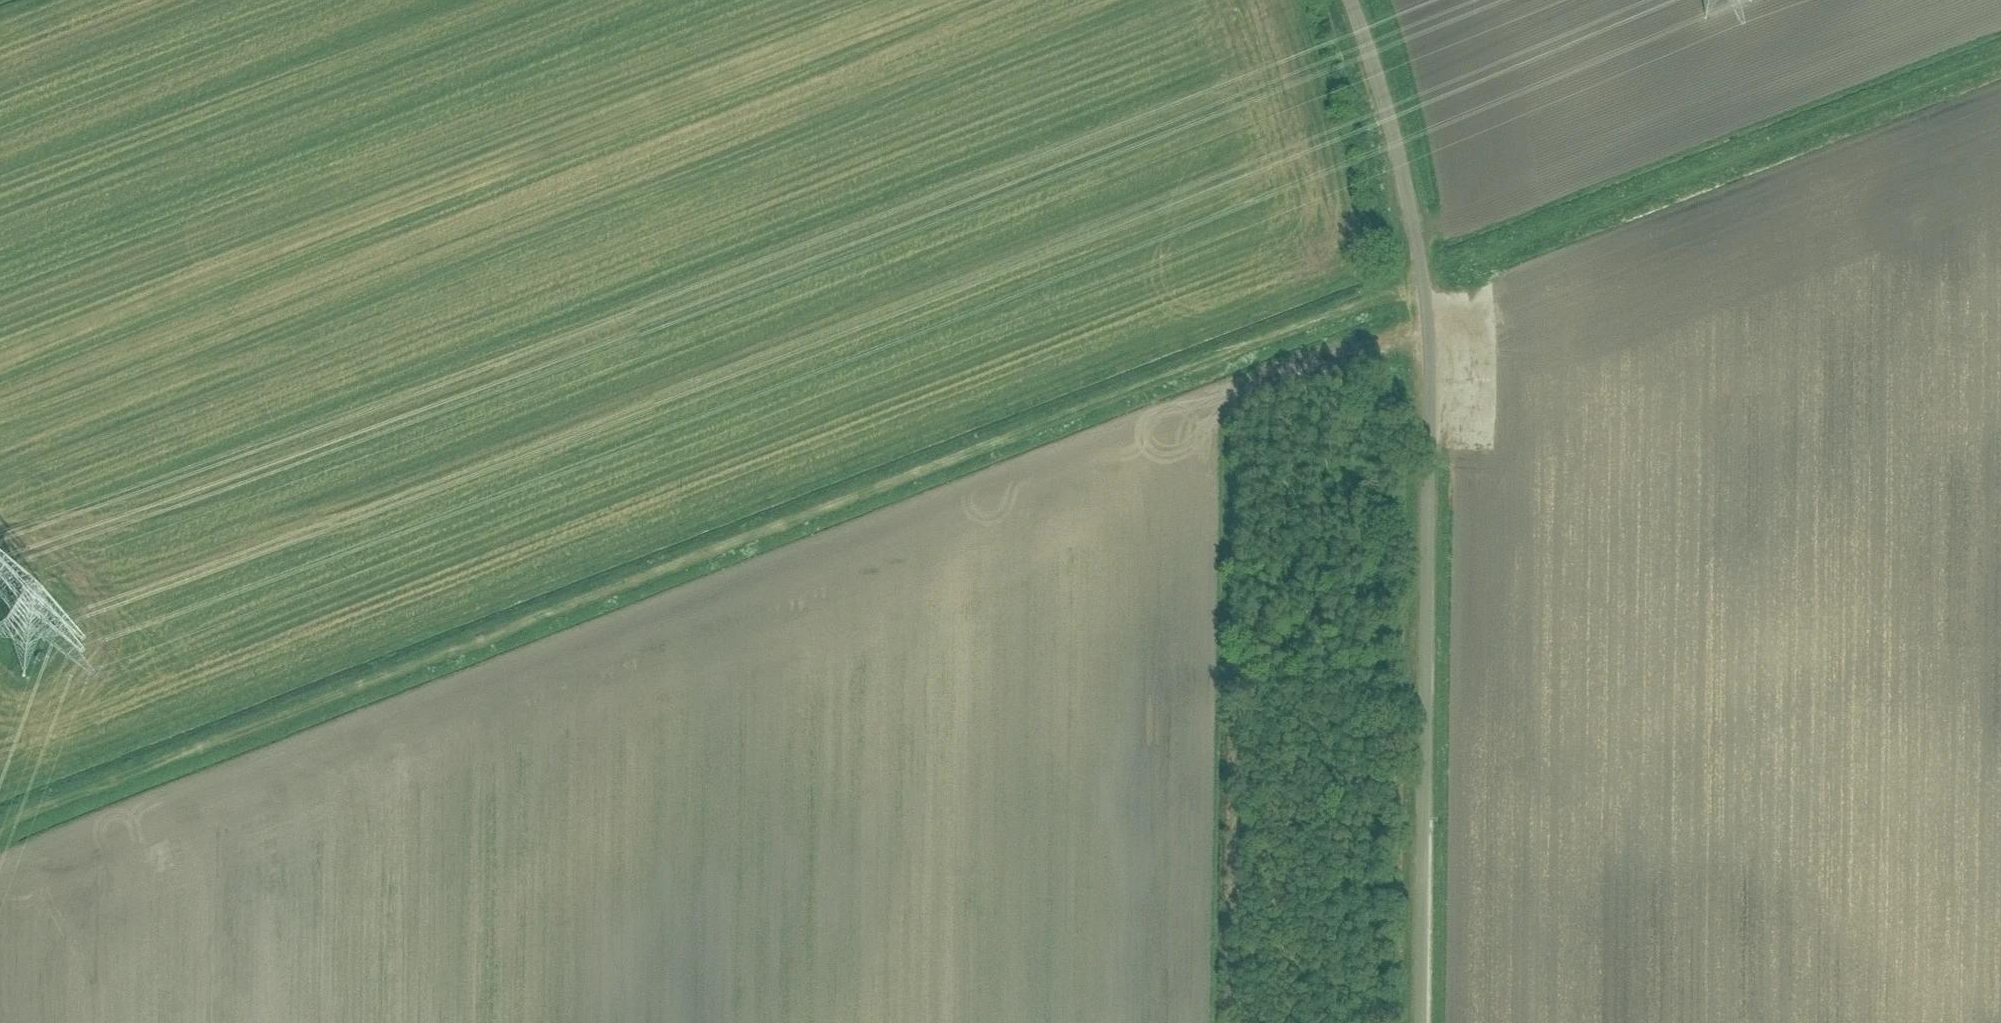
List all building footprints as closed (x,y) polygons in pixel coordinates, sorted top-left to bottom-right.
[(1458,293),(1446,303),(1454,313),(1466,303),(1458,293)]
